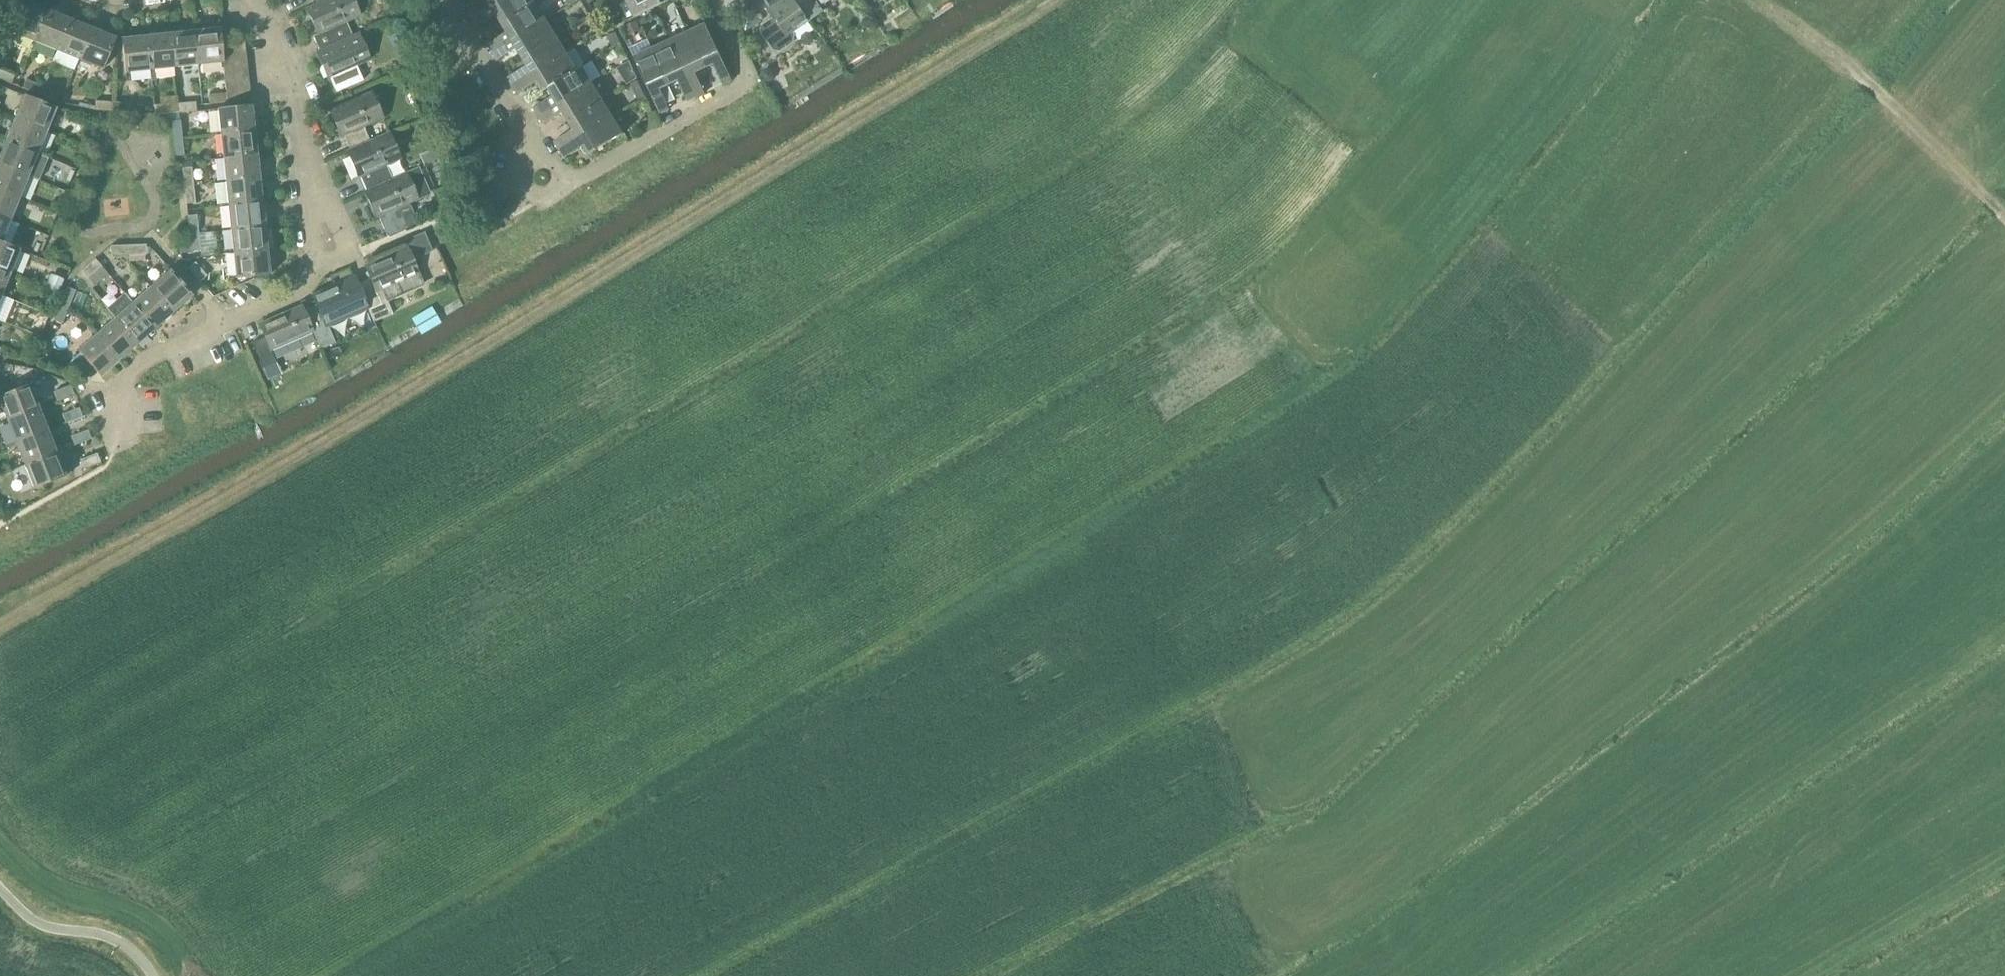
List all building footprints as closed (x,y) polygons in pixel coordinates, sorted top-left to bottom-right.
[(0,21),(0,22),(11,27),(9,31),(32,40),(45,9),(25,0),(23,0),(21,3),(13,0),(9,0),(0,21)] [(351,36),(345,21),(359,15),(352,0),(325,0),(316,4),(305,8),(316,34),(318,33),(325,48),(351,36)] [(472,19),(504,0),(484,0),(466,11),(472,19)] [(501,24),(535,4),(532,0),(504,0),(472,19),(477,28),(496,16),(501,24)] [(633,17),(672,0),(626,0),(633,17)] [(808,18),(796,0),(760,0),(773,18),(762,25),(761,30),(773,47),(778,48),(790,40),(792,34),(789,31),(808,18)] [(808,18),(821,9),(814,0),(796,0),(808,18)] [(535,4),(501,24),(506,33),(487,45),(492,53),(545,21),(535,4)] [(45,9),(32,40),(54,50),(67,18),(45,9)] [(67,18),(54,50),(76,59),(89,27),(67,18)] [(545,21),(492,53),(497,61),(516,49),(522,58),(555,38),(545,21)] [(196,64),(193,30),(192,24),(177,26),(178,32),(169,33),(173,66),(196,64)] [(706,24),(688,33),(704,68),(714,63),(723,84),(731,81),(706,24)] [(89,27),(76,59),(100,69),(113,37),(89,27)] [(220,61),(220,55),(220,44),(218,28),(193,30),(196,64),(220,61)] [(155,68),(173,66),(169,33),(145,35),(149,69),(150,69),(155,68)] [(688,33),(670,41),(695,96),(705,92),(695,72),(704,68),(688,33)] [(351,36),(325,48),(315,53),(326,78),(328,77),(334,92),(360,81),(354,66),(368,60),(357,34),(351,36)] [(124,71),(149,69),(145,35),(121,38),(124,71)] [(555,38),(522,58),(527,67),(508,79),(512,86),(565,54),(555,38)] [(220,44),(220,55),(244,52),(243,41),(220,44)] [(670,41),(652,49),(668,84),(678,80),(687,100),(695,96),(670,41)] [(621,43),(613,47),(618,56),(625,52),(621,43)] [(403,71),(418,65),(410,47),(395,54),(403,71)] [(668,84),(652,49),(634,57),(659,114),(669,109),(659,88),(668,84)] [(244,52),(220,55),(220,61),(221,66),(245,64),(244,52)] [(542,92),(548,88),(576,71),(575,70),(565,54),(512,86),(518,95),(537,83),(542,92)] [(221,66),(222,78),(246,76),(245,64),(221,66)] [(533,108),(538,116),(591,84),(580,66),(575,70),(576,71),(548,88),(552,96),(533,108)] [(12,83),(16,74),(0,67),(0,78),(12,83)] [(222,78),(223,89),(248,87),(246,76),(222,78)] [(22,87),(36,93),(40,84),(26,79),(22,87)] [(630,84),(638,100),(646,97),(638,80),(630,84)] [(58,92),(40,84),(36,93),(55,100),(58,92)] [(591,84),(538,116),(543,124),(562,112),(568,121),(601,101),(591,84)] [(223,89),(224,92),(225,101),(249,99),(248,87),(223,89)] [(207,103),(225,101),(224,92),(206,94),(207,103)] [(342,136),(348,150),(368,141),(362,127),(381,119),(369,93),(327,111),(339,137),(342,136)] [(23,95),(14,119),(44,131),(54,108),(23,95)] [(110,110),(111,102),(94,101),(94,109),(110,110)] [(553,141),(558,149),(611,117),(601,101),(568,121),(573,129),(553,141)] [(129,103),(111,102),(110,110),(129,112),(129,103)] [(195,102),(177,104),(178,112),(196,111),(195,102)] [(178,112),(177,104),(159,105),(160,114),(178,112)] [(216,108),(219,133),(252,130),(250,105),(216,108)] [(622,135),(611,117),(558,149),(563,157),(583,146),(588,155),(622,135)] [(44,131),(14,119),(5,141),(36,154),(44,131)] [(170,120),(172,138),(181,137),(179,119),(170,120)] [(255,154),(252,130),(219,133),(221,157),(255,154)] [(359,176),(365,191),(390,179),(384,165),(398,159),(387,133),(368,141),(348,150),(345,151),(357,177),(359,176)] [(181,137),(172,138),(174,155),(183,154),(181,137)] [(0,153),(0,165),(27,176),(36,154),(5,141),(0,153)] [(257,177),(255,154),(221,157),(224,181),(257,177)] [(18,198),(27,176),(0,165),(0,191),(18,198)] [(182,168),(184,186),(193,185),(191,167),(182,168)] [(390,179),(365,191),(363,192),(374,217),(377,216),(385,236),(406,227),(397,207),(428,194),(417,168),(390,179)] [(260,201),(257,177),(224,181),(226,205),(260,201)] [(184,186),(186,203),(195,202),(193,185),(184,186)] [(0,191),(0,217),(10,220),(18,198),(0,191)] [(262,225),(260,201),(226,205),(229,229),(262,225)] [(187,219),(189,233),(198,232),(196,214),(187,215),(187,219)] [(1,243),(1,242),(10,220),(0,217),(0,243),(1,243)] [(265,249),(262,225),(229,229),(231,252),(265,249)] [(426,231),(405,240),(407,245),(413,259),(434,249),(426,231)] [(200,250),(198,232),(189,233),(191,251),(200,250)] [(1,242),(1,243),(0,243),(0,270),(10,274),(19,250),(1,242)] [(127,244),(128,253),(145,252),(145,243),(127,244)] [(128,253),(127,244),(110,245),(110,254),(128,253)] [(369,279),(356,284),(366,306),(373,322),(393,314),(381,288),(419,272),(413,259),(407,245),(382,257),(380,255),(375,258),(375,260),(363,265),(369,279)] [(267,274),(265,249),(231,252),(234,277),(267,274)] [(100,265),(94,258),(80,270),(87,277),(100,265)] [(193,259),(186,266),(199,280),(206,273),(193,259)] [(168,268),(149,285),(172,311),(191,294),(168,268)] [(10,274),(0,270),(0,296),(1,296),(10,274)] [(301,304),(299,305),(311,332),(313,332),(320,349),(335,343),(327,324),(366,306),(356,284),(354,278),(312,296),(316,304),(304,309),(301,304)] [(149,285),(131,301),(154,327),(172,311),(149,285)] [(66,287),(59,303),(68,307),(75,291),(66,287)] [(154,327),(131,301),(124,293),(106,309),(113,317),(136,343),(154,327)] [(68,307),(59,303),(53,320),(62,323),(68,307)] [(271,350),(311,332),(299,305),(257,323),(263,337),(251,342),(267,379),(281,374),(271,350)] [(95,332),(117,359),(136,343),(113,317),(95,332)] [(117,359),(95,332),(76,349),(99,375),(117,359)] [(36,406),(27,383),(0,394),(0,409),(4,419),(36,406)] [(57,400),(73,394),(70,385),(53,391),(57,400)] [(45,429),(36,406),(4,419),(12,441),(45,429)] [(65,422),(82,416),(79,407),(62,414),(65,422)] [(45,429),(12,441),(14,445),(15,444),(22,463),(53,452),(45,429)] [(74,445),(91,438),(88,430),(71,436),(74,445)] [(53,452),(22,463),(31,487),(67,473),(61,457),(56,459),(53,452)] [(83,468),(100,462),(97,453),(80,459),(83,468)]
